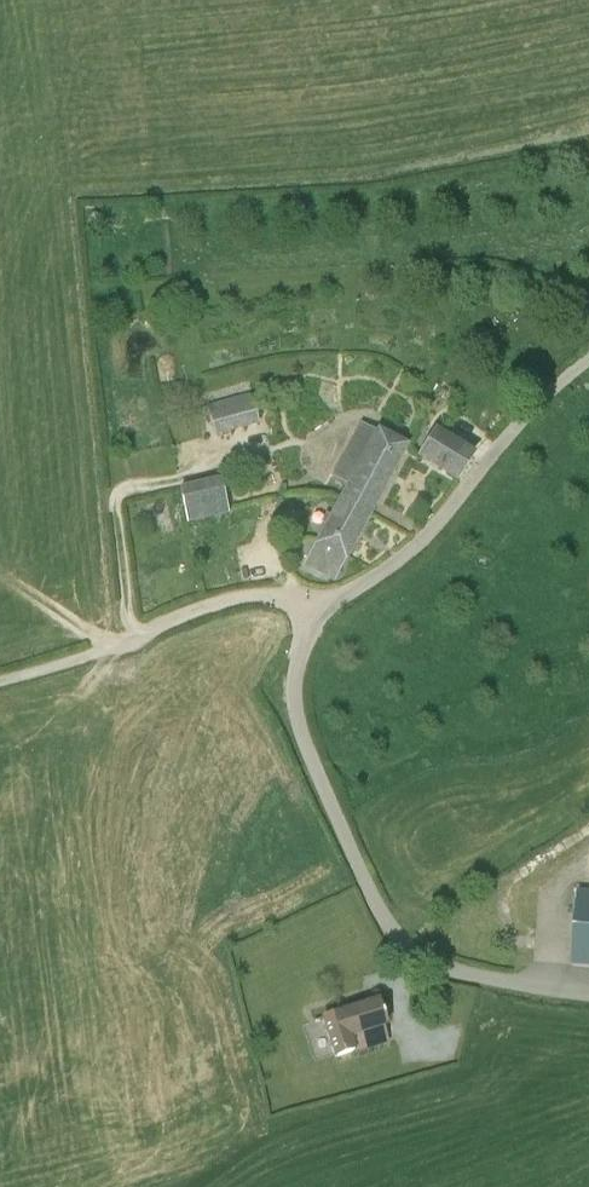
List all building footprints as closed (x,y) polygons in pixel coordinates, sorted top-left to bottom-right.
[(260,424),(251,393),(207,405),(214,436),(260,424)] [(424,426),(428,415),(422,413),(418,424),(424,426)] [(348,487),(347,490),(374,504),(405,446),(361,423),(333,478),(348,487)] [(435,433),(420,456),(458,479),(472,456),(435,433)] [(185,519),(227,510),(220,478),(179,487),(185,519)] [(334,577),(374,504),(347,490),(308,564),(334,577)] [(578,890),(572,963),(588,964),(588,891),(578,890)] [(338,1061),(337,1057),(353,1051),(354,1054),(389,1043),(384,1024),(387,1023),(380,1001),(323,1019),(324,1022),(307,1028),(319,1067),(338,1061)]
